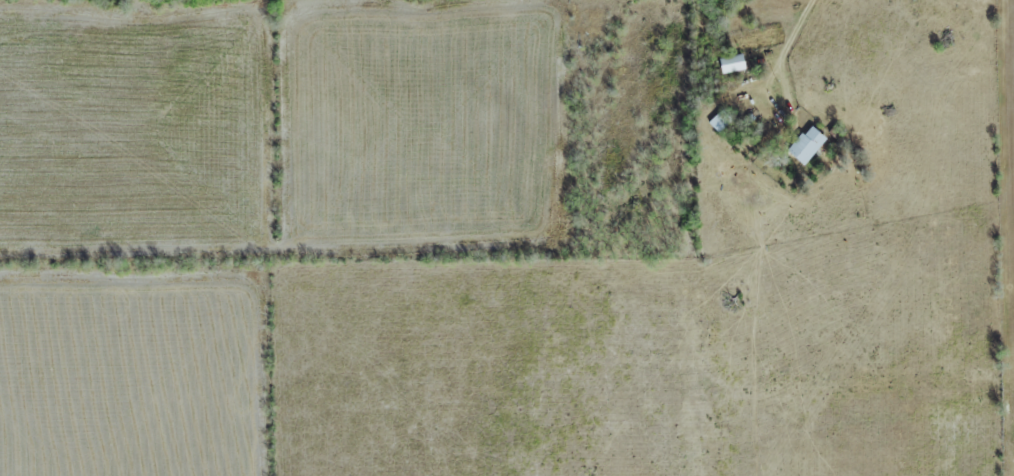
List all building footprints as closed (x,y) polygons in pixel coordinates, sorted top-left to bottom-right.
[(746,68),(742,53),(717,58),(720,73),(746,68)] [(718,132),(732,119),(722,108),(708,121),(718,132)] [(804,164),(827,138),(811,124),(788,150),(804,164)]
